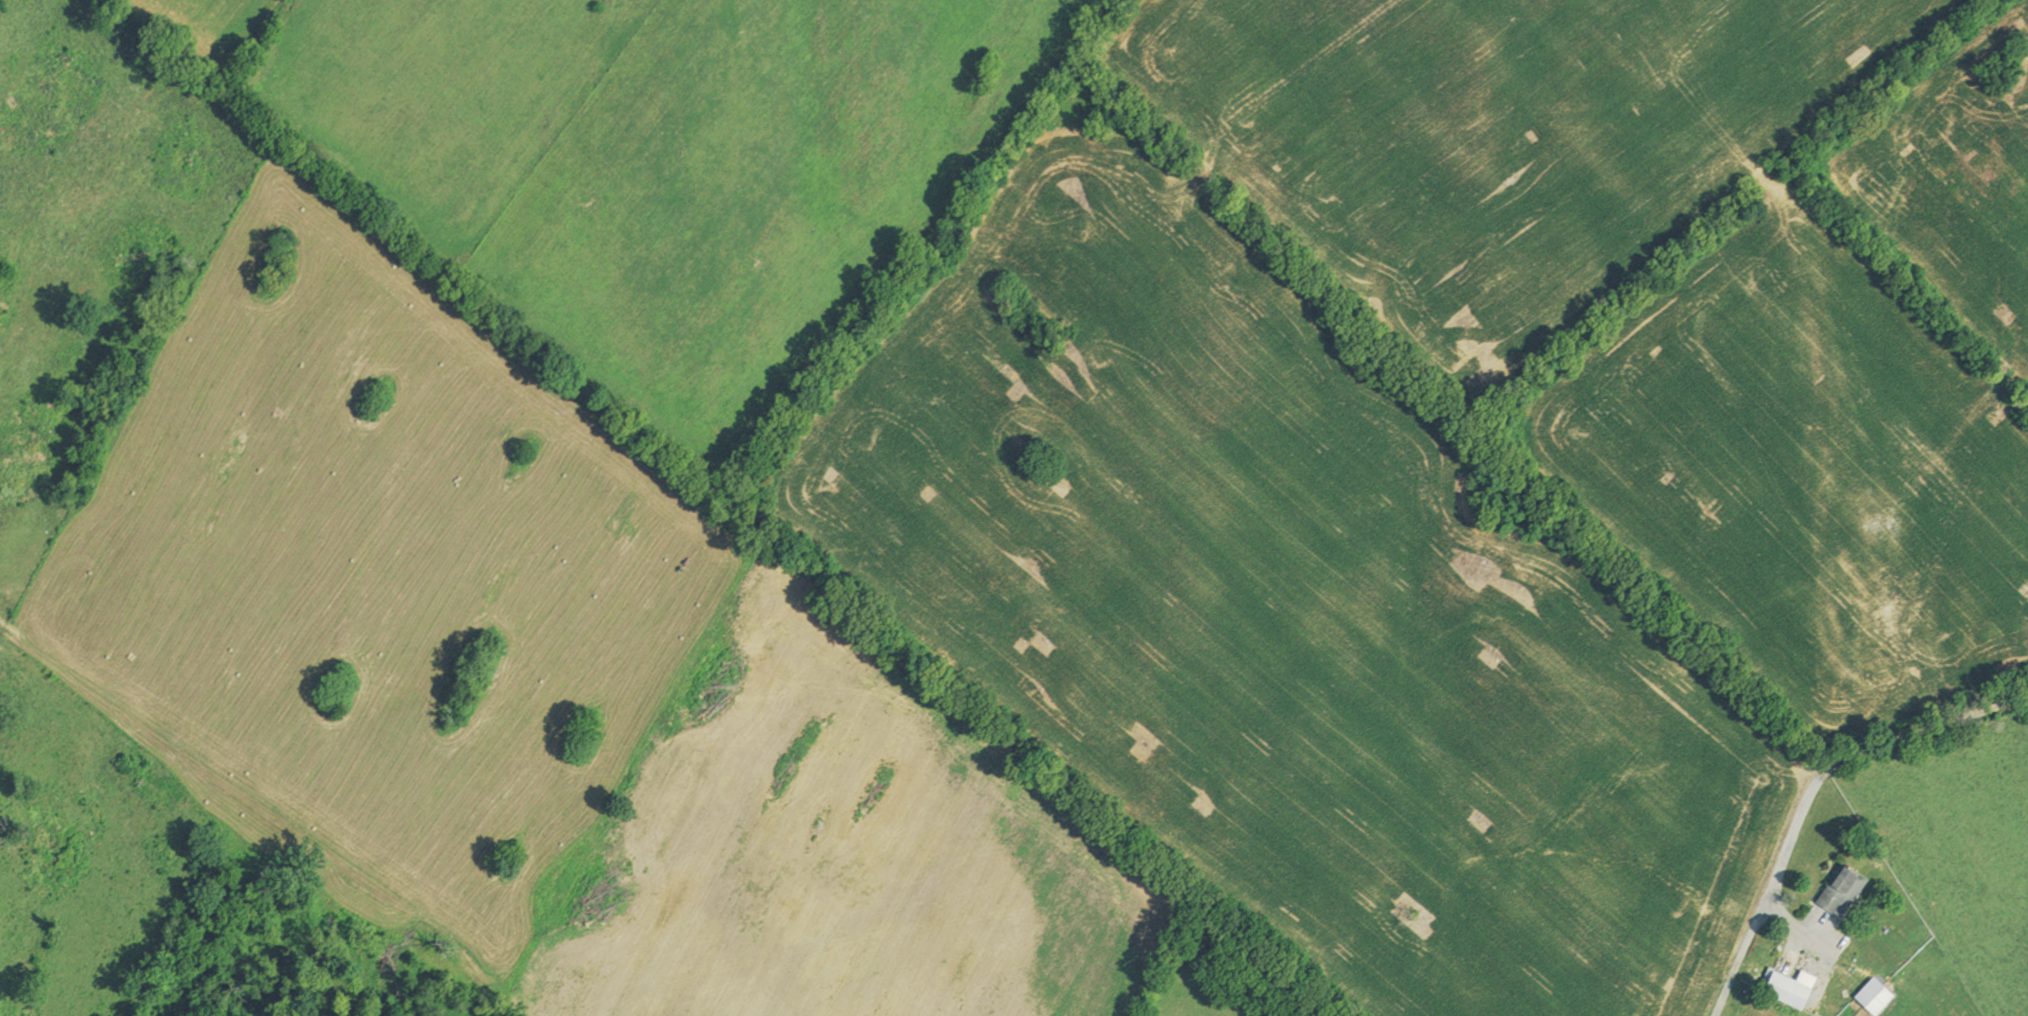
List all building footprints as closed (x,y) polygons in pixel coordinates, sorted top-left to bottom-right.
[(1834,919),(1862,880),(1836,861),(1808,900),(1834,919)] [(1789,980),(1764,969),(1754,993),(1796,1010),(1810,976),(1794,969),(1789,980)] [(1868,976),(1847,997),(1866,1015),(1868,1015),(1888,997),(1868,976)]
